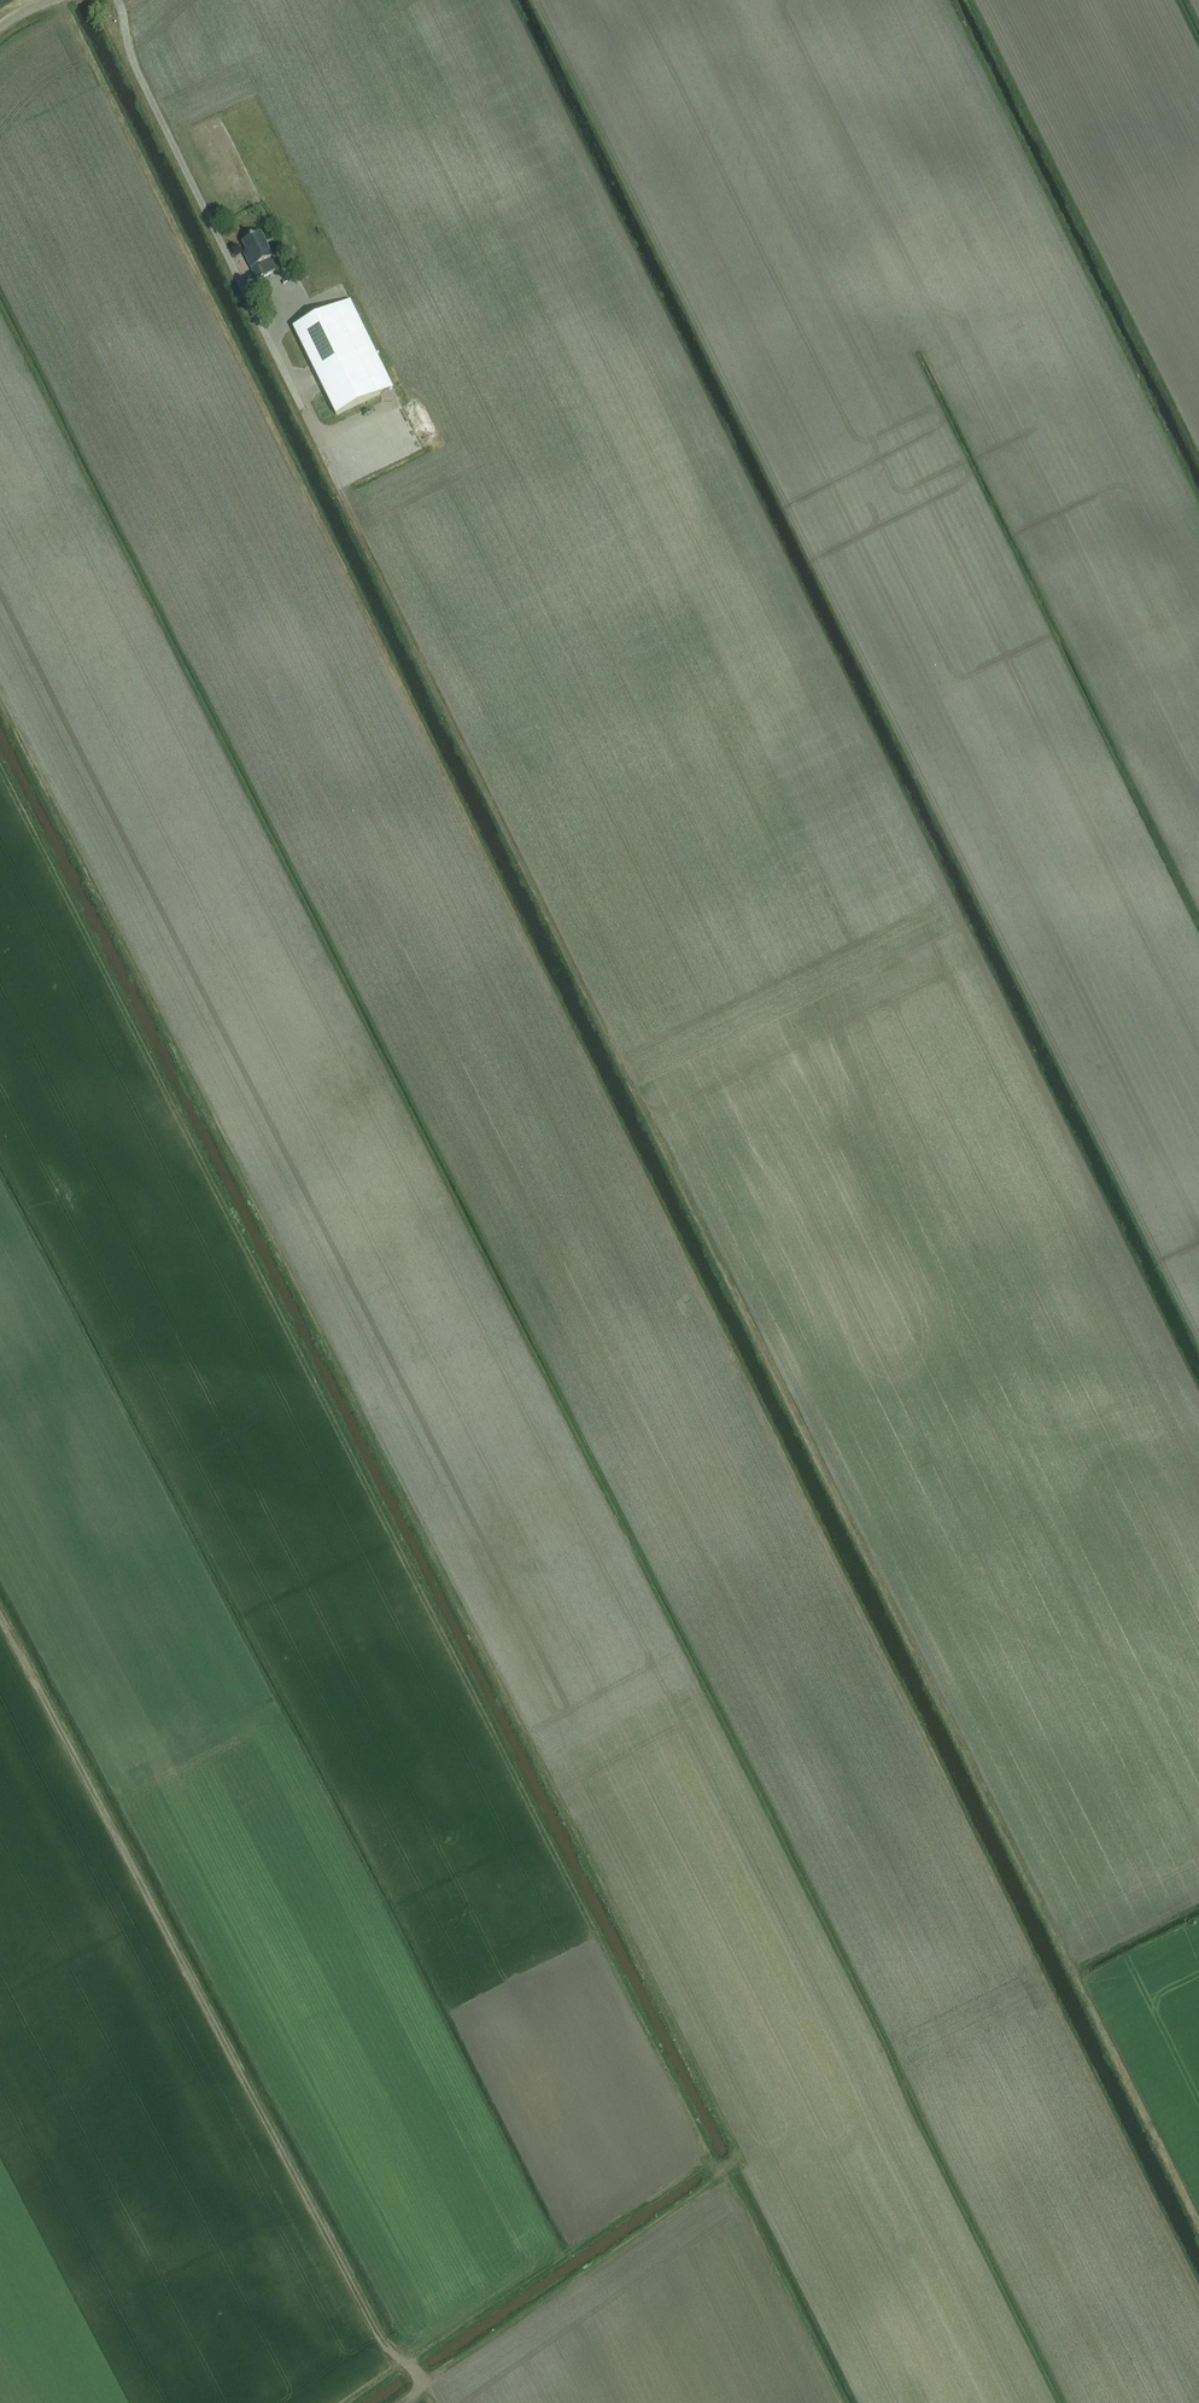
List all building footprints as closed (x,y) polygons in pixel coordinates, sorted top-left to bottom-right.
[(243,254),(257,282),(280,270),(261,234),(242,243),(247,253),(243,254)] [(350,301),(294,329),(336,416),(393,388),(350,301)]
